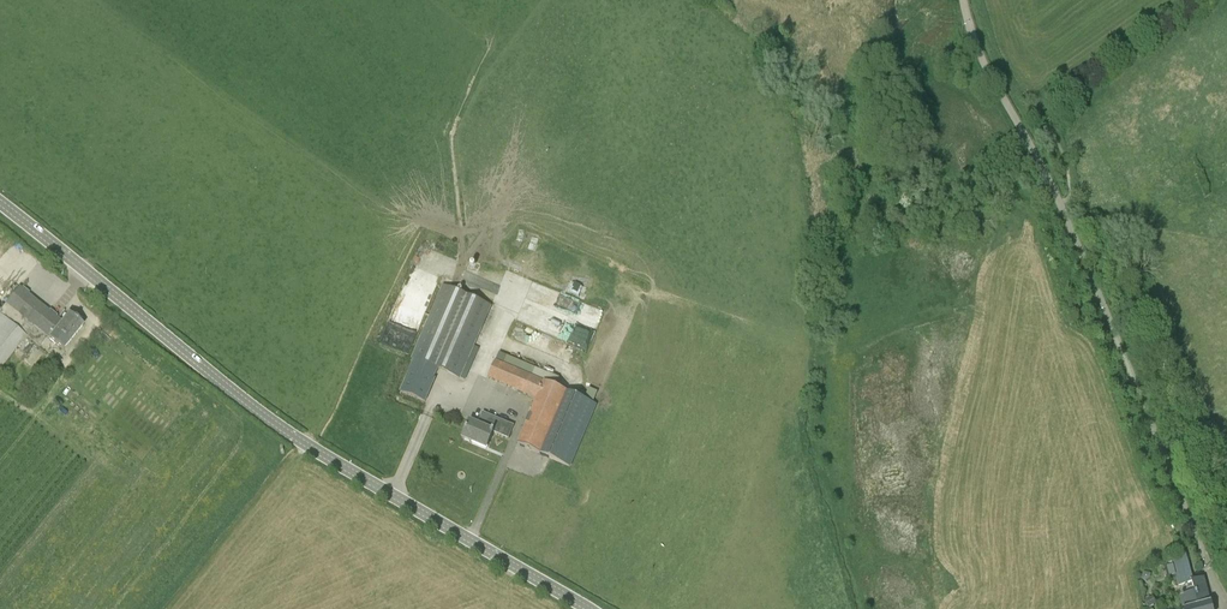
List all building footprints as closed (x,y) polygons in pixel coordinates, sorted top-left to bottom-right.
[(435,378),(439,369),(465,381),(470,370),(466,369),(492,306),(467,295),(443,285),(412,358),(414,359),(400,391),(426,403),(436,378),(435,378)] [(48,338),(60,322),(62,321),(18,289),(0,309),(0,369),(26,337),(40,348),(48,338)] [(589,309),(584,321),(599,327),(604,315),(589,309)] [(48,338),(63,350),(82,326),(69,315),(62,323),(60,322),(48,338)] [(587,337),(584,346),(592,349),(594,339),(587,337)] [(570,467),(575,456),(597,404),(545,382),(496,361),(488,379),(537,399),(518,445),(570,467)] [(588,399),(597,403),(601,393),(593,389),(588,399)] [(487,447),(494,432),(509,439),(515,426),(483,412),(478,424),(471,420),(462,439),(472,443),(473,441),(487,447)] [(1178,586),(1192,582),(1192,581),(1186,555),(1171,560),(1173,565),(1175,575),(1178,586)] [(1175,575),(1173,565),(1167,567),(1169,577),(1175,575)] [(1150,574),(1142,572),(1140,580),(1144,581),(1149,577),(1150,574)] [(1192,582),(1195,592),(1180,595),(1183,608),(1211,608),(1204,579),(1193,581),(1192,581),(1192,582)] [(1145,600),(1148,607),(1157,603),(1154,596),(1145,600)]
